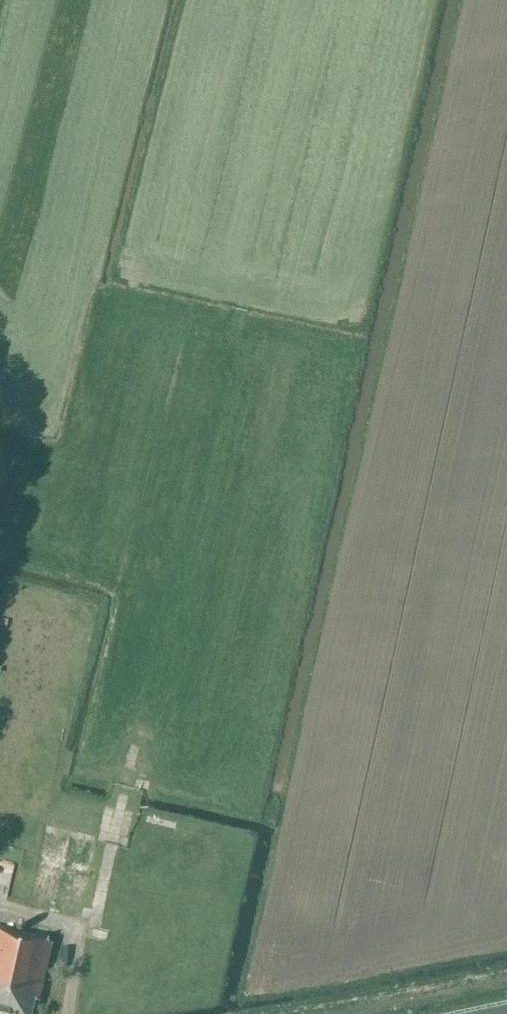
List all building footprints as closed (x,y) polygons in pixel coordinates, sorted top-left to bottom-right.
[(23,884),(25,852),(0,851),(0,883),(23,884)] [(0,931),(0,1013),(31,1013),(34,1003),(38,1004),(51,946),(33,942),(34,939),(0,931)]
